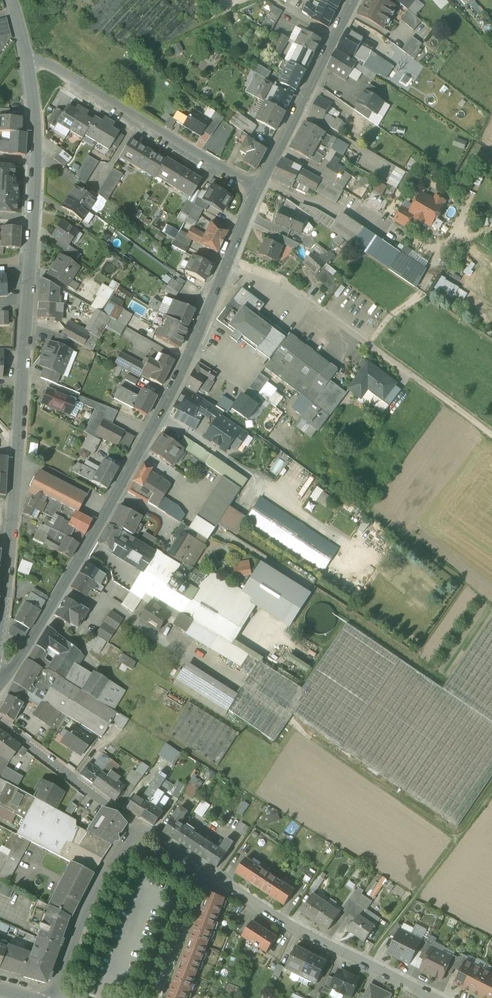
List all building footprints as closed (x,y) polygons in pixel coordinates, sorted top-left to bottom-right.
[(321,2),(337,11),(342,0),(322,0),(321,2)] [(395,7),(382,0),(368,0),(359,15),(384,29),(395,7)] [(409,11),(418,0),(401,0),(399,2),(409,11)] [(425,6),(418,0),(409,11),(416,17),(425,6)] [(442,9),(450,3),(447,0),(434,0),(442,9)] [(337,11),(321,2),(320,5),(315,2),(312,6),(308,3),(302,12),(312,20),(328,28),(337,11)] [(265,20),(275,26),(283,11),(273,6),(265,20)] [(401,20),(414,31),(422,22),(416,17),(409,11),(401,20)] [(0,19),(0,52),(11,38),(6,18),(0,19)] [(294,45),(296,46),(304,31),(296,27),(289,41),(294,45)] [(338,48),(354,56),(356,54),(359,47),(363,39),(364,38),(348,29),(338,48)] [(296,46),(299,47),(300,47),(315,54),(322,40),(304,31),(296,46)] [(282,37),(279,43),(275,49),(282,53),(285,47),(289,41),(282,37)] [(403,50),(412,58),(423,44),(413,37),(403,50)] [(371,53),(373,54),(377,46),(363,39),(359,47),(371,53)] [(294,45),(285,61),(291,64),(299,47),(296,46),(294,45)] [(299,47),(291,64),(306,72),(315,54),(300,47),(299,47)] [(371,53),(359,47),(356,54),(367,60),(369,56),(371,53)] [(328,68),(346,81),(349,77),(355,67),(358,63),(337,50),(328,68)] [(353,59),(363,66),(367,60),(356,54),(354,56),(353,59)] [(379,76),(380,75),(388,63),(377,56),(375,60),(369,56),(367,60),(363,66),(379,76)] [(279,69),(286,73),(291,64),(285,61),(284,61),(279,69)] [(394,67),(388,63),(380,75),(386,78),(394,67)] [(296,91),(306,72),(291,64),(286,73),(281,83),(296,91)] [(267,79),(271,72),(260,65),(255,72),(257,73),(266,79),(267,79)] [(376,75),(362,66),(359,70),(363,73),(373,79),(376,75)] [(355,67),(349,77),(357,82),(363,73),(359,70),(355,67)] [(246,93),(257,98),(265,81),(266,79),(257,73),(246,93)] [(272,85),(265,81),(257,98),(264,102),(272,85)] [(279,89),(272,85),(264,102),(267,103),(271,105),(279,89)] [(366,91),(381,100),(384,93),(369,85),(366,91)] [(279,89),(271,105),(286,113),(294,96),(279,89)] [(373,112),(377,115),(384,102),(381,100),(366,91),(358,104),(373,112)] [(310,114),(323,122),(327,114),(332,103),(319,97),(310,114)] [(391,106),(384,102),(377,115),(383,118),(391,106)] [(267,103),(261,115),(279,125),(286,113),(271,105),(267,103)] [(355,110),(369,120),(373,112),(358,104),(354,110),(355,110)] [(57,124),(69,131),(82,110),(77,107),(74,111),(67,107),(63,114),(57,124)] [(48,123),(55,127),(57,124),(63,114),(56,110),(48,123)] [(82,139),(84,135),(92,122),(85,117),(88,113),(82,110),(69,131),(82,139)] [(178,123),(183,126),(189,118),(178,111),(173,120),(178,123)] [(183,126),(200,137),(204,131),(210,121),(193,111),(189,118),(183,126)] [(377,115),(373,112),(369,120),(378,127),(383,118),(377,115)] [(234,126),(241,117),(235,113),(229,122),(234,126)] [(341,130),(343,131),(346,126),(327,114),(323,122),(340,132),(341,130)] [(276,131),(279,125),(261,115),(257,122),(276,131)] [(10,133),(20,134),(20,126),(20,119),(9,118),(0,117),(0,133),(10,133)] [(234,126),(243,132),(250,137),(257,128),(241,117),(234,126)] [(84,135),(96,143),(109,121),(104,118),(101,123),(94,119),(92,122),(84,135)] [(164,126),(172,131),(178,123),(173,120),(169,118),(164,126)] [(206,132),(211,135),(220,123),(214,119),(212,123),(206,132)] [(114,124),(109,121),(96,143),(108,150),(111,146),(119,133),(111,129),(114,124)] [(310,159),(326,133),(307,122),(291,148),(310,159)] [(249,139),(250,137),(243,132),(237,143),(244,146),(248,138),(249,139)] [(10,133),(9,147),(8,155),(25,156),(26,134),(20,134),(10,133)] [(111,146),(116,149),(124,136),(119,133),(111,146)] [(318,165),(332,148),(329,146),(333,138),(326,133),(310,159),(310,160),(318,165)] [(334,137),(333,138),(329,146),(332,148),(333,148),(336,144),(341,147),(344,143),(334,137)] [(241,150),(249,154),(255,142),(249,139),(248,138),(244,146),(241,150)] [(467,143),(456,139),(453,146),(464,150),(467,143)] [(148,173),(155,177),(164,162),(129,141),(120,156),(127,160),(126,162),(147,175),(148,173)] [(267,149),(255,142),(249,154),(245,162),(257,169),(267,149)] [(336,144),(333,148),(333,150),(338,152),(344,155),(349,146),(344,143),(341,147),(336,144)] [(8,155),(9,147),(0,145),(0,153),(8,155)] [(327,158),(332,161),(335,157),(338,152),(333,150),(327,158)] [(62,151),(58,155),(68,163),(72,158),(62,151)] [(64,167),(68,163),(58,155),(54,159),(64,167)] [(75,177),(84,184),(98,162),(88,156),(87,156),(75,177)] [(272,179),(295,189),(298,182),(311,189),(316,192),(322,180),(302,170),(303,169),(283,159),(272,179)] [(165,160),(164,162),(155,177),(189,198),(190,198),(195,189),(200,181),(165,160)] [(345,169),(338,165),(332,161),(323,176),(336,184),(345,169)] [(16,213),(17,185),(13,185),(14,169),(6,168),(6,167),(0,167),(0,212),(16,213)] [(394,172),(403,177),(406,173),(397,167),(394,172)] [(109,174),(120,180),(123,175),(112,169),(109,174)] [(399,184),(403,177),(394,172),(390,179),(399,184)] [(97,195),(106,202),(120,180),(109,174),(97,195)] [(387,184),(397,189),(399,185),(399,184),(390,179),(389,180),(387,184)] [(316,192),(337,203),(343,192),(342,192),(334,187),(322,180),(316,192)] [(309,194),(311,189),(298,182),(295,189),(306,195),(309,194)] [(75,187),(68,197),(89,211),(95,201),(75,187)] [(209,205),(221,213),(230,199),(212,187),(203,201),(209,205)] [(187,201),(193,205),(197,197),(200,192),(195,189),(190,198),(189,198),(187,201)] [(424,221),(431,226),(435,219),(437,220),(441,213),(439,212),(445,202),(436,197),(434,201),(422,194),(411,213),(410,214),(414,216),(417,217),(416,219),(423,223),(424,221)] [(82,221),(89,211),(68,197),(62,207),(82,221)] [(203,201),(197,197),(193,205),(203,210),(206,211),(209,205),(203,201)] [(181,213),(187,216),(193,205),(187,201),(181,213)] [(283,209),(294,214),(297,208),(287,201),(283,209)] [(203,210),(193,205),(187,216),(197,221),(203,210)] [(300,210),(310,216),(314,209),(302,205),(300,210)] [(395,220),(407,227),(414,216),(410,214),(411,213),(402,208),(395,220)] [(276,223),(293,230),(298,218),(299,216),(294,214),(283,209),(282,209),(276,223)] [(337,222),(314,209),(310,216),(331,230),(337,222)] [(342,213),(337,222),(331,230),(348,241),(365,253),(372,258),(383,241),(342,213)] [(302,234),(303,232),(307,221),(298,218),(293,230),(302,234)] [(58,241),(68,247),(68,246),(77,232),(61,221),(51,236),(58,241)] [(307,221),(303,232),(308,234),(312,230),(314,229),(307,221)] [(199,245),(216,254),(227,232),(210,223),(204,235),(199,244),(199,245)] [(166,224),(162,231),(171,237),(175,230),(166,224)] [(185,225),(176,242),(175,241),(172,246),(185,253),(188,248),(192,240),(186,237),(190,228),(185,225)] [(2,248),(19,249),(21,228),(2,227),(1,237),(1,248),(2,248)] [(192,240),(199,244),(204,235),(190,228),(186,237),(192,240)] [(282,246),(294,251),(300,244),(283,236),(279,245),(282,246)] [(260,255),(276,262),(282,246),(279,245),(267,240),(260,255)] [(55,246),(67,254),(71,248),(68,246),(68,247),(58,241),(55,246)] [(372,258),(389,270),(400,253),(383,241),(372,258)] [(317,254),(320,257),(327,254),(328,253),(317,244),(310,253),(312,255),(312,254),(314,256),(317,254)] [(80,255),(71,248),(67,254),(77,260),(80,255)] [(304,263),(316,274),(322,268),(326,263),(328,264),(335,256),(330,252),(327,254),(320,257),(317,254),(314,256),(312,254),(312,255),(304,263)] [(389,270),(415,287),(425,269),(400,253),(389,270)] [(49,275),(66,286),(78,267),(60,256),(53,266),(55,267),(49,275)] [(185,272),(204,282),(212,267),(192,257),(185,272)] [(332,277),(322,268),(316,274),(314,276),(325,286),(332,277)] [(463,303),(469,292),(438,274),(432,285),(463,303)] [(332,277),(325,286),(329,289),(336,280),(332,277)] [(40,278),(38,303),(58,304),(59,289),(40,278)] [(167,286),(178,293),(182,286),(171,279),(167,286)] [(96,297),(108,304),(109,301),(119,287),(107,280),(96,297)] [(327,291),(332,295),(340,284),(336,280),(329,289),(327,291)] [(174,298),(178,293),(167,286),(164,291),(174,298)] [(243,336),(260,348),(274,329),(255,314),(262,305),(243,291),(229,309),(232,312),(224,322),(237,331),(232,338),(238,343),(243,336)] [(100,312),(102,313),(108,304),(96,297),(90,307),(96,310),(100,312)] [(72,305),(77,308),(81,302),(75,298),(72,305)] [(148,306),(158,313),(163,305),(153,299),(148,306)] [(109,301),(108,304),(102,313),(109,317),(116,305),(109,301)] [(168,319),(172,322),(187,328),(194,310),(173,301),(170,309),(163,305),(158,313),(159,313),(165,317),(168,319)] [(63,304),(58,304),(38,303),(37,318),(50,319),(50,322),(58,323),(59,313),(63,313),(63,304)] [(116,305),(109,317),(111,318),(115,321),(122,309),(116,305)] [(122,309),(115,321),(125,327),(126,327),(133,315),(122,309)] [(221,320),(224,322),(232,312),(229,309),(221,320)] [(96,310),(85,329),(90,332),(92,327),(100,312),(96,310)] [(100,312),(92,327),(103,333),(105,328),(111,318),(109,317),(102,313),(100,312)] [(120,336),(125,327),(115,321),(111,318),(105,328),(120,336)] [(187,328),(172,322),(167,319),(163,330),(160,328),(156,337),(166,341),(166,342),(179,348),(187,328)] [(69,320),(66,325),(87,336),(90,332),(85,329),(69,320)] [(92,352),(103,333),(92,327),(90,332),(87,336),(66,325),(61,335),(69,340),(92,352)] [(258,350),(271,360),(273,358),(287,339),(274,329),(260,348),(258,350)] [(54,344),(66,349),(69,340),(61,335),(58,334),(54,344)] [(287,339),(273,358),(312,388),(330,364),(291,334),(287,339)] [(49,342),(44,354),(66,363),(71,351),(66,349),(54,344),(49,342)] [(77,353),(71,351),(66,363),(72,365),(77,353)] [(117,365),(128,371),(133,362),(134,360),(120,352),(115,362),(117,365)] [(61,375),(66,363),(44,354),(39,366),(44,368),(42,372),(58,379),(60,374),(61,375)] [(166,357),(161,366),(169,370),(173,361),(166,357)] [(271,360),(266,367),(313,403),(302,418),(317,430),(319,431),(333,412),(323,404),(332,392),(326,387),(330,381),(338,370),(330,364),(312,388),(273,358),(271,360)] [(144,368),(153,372),(157,364),(151,361),(148,366),(146,365),(142,363),(141,366),(144,368)] [(141,366),(133,362),(128,371),(139,377),(140,375),(144,368),(141,366)] [(67,377),(72,365),(66,363),(61,375),(67,377)] [(185,386),(197,393),(199,389),(205,378),(212,381),(217,374),(198,363),(191,376),(185,386)] [(169,370),(161,366),(157,364),(153,372),(149,379),(161,385),(169,370)] [(360,397),(361,396),(372,404),(378,396),(384,400),(395,385),(397,384),(371,364),(365,372),(363,371),(350,389),(360,397)] [(153,372),(144,368),(140,375),(149,379),(153,372)] [(40,378),(56,384),(58,379),(42,372),(40,378)] [(260,373),(249,387),(259,394),(268,382),(269,380),(260,373)] [(129,382),(137,386),(140,380),(132,376),(129,382)] [(214,382),(212,381),(205,378),(199,389),(207,394),(214,382)] [(323,404),(333,412),(347,394),(330,381),(326,387),(332,392),(323,404)] [(268,402),(276,391),(278,389),(268,382),(259,394),(268,402)] [(381,404),(387,409),(402,390),(395,385),(384,400),(381,404)] [(113,399),(133,408),(139,397),(119,387),(113,399)] [(255,399),(259,394),(249,387),(246,392),(255,399)] [(142,389),(139,397),(133,408),(146,415),(156,396),(142,389)] [(173,407),(178,410),(194,418),(199,410),(204,400),(184,389),(173,407)] [(43,404),(69,414),(75,400),(49,390),(43,404)] [(276,391),(268,402),(277,408),(284,397),(276,391)] [(258,405),(243,394),(232,409),(248,420),(248,419),(257,406),(258,405)] [(82,404),(95,410),(98,403),(79,396),(77,401),(76,402),(82,404)] [(232,401),(223,396),(217,406),(228,413),(231,406),(229,405),(232,401)] [(378,396),(372,404),(384,413),(387,409),(381,404),(384,400),(378,396)] [(77,401),(75,400),(69,414),(75,417),(78,410),(80,410),(81,409),(82,406),(82,404),(76,402),(77,401)] [(204,400),(199,410),(205,414),(210,418),(216,408),(211,405),(212,404),(204,400)] [(104,406),(101,411),(114,417),(117,411),(104,406)] [(217,406),(216,408),(210,418),(211,430),(206,438),(226,451),(230,445),(236,450),(241,442),(247,434),(221,417),(225,412),(217,406)] [(254,424),(263,410),(257,406),(248,419),(254,424)] [(195,430),(205,414),(199,410),(194,418),(178,410),(174,418),(195,430)] [(110,425),(114,417),(101,411),(98,418),(102,421),(110,425)] [(311,438),(317,430),(302,418),(295,426),(311,438)] [(95,435),(117,446),(125,432),(110,425),(102,421),(95,435)] [(134,437),(125,432),(117,446),(127,451),(134,437)] [(90,452),(94,454),(101,441),(88,434),(82,448),(90,452)] [(253,439),(247,434),(241,442),(248,447),(253,439)] [(150,453),(170,466),(178,455),(182,448),(162,435),(150,453)] [(76,439),(69,436),(65,444),(72,447),(76,439)] [(196,456),(207,463),(212,456),(195,444),(190,452),(195,456),(196,456)] [(90,452),(82,448),(79,455),(86,459),(90,452)] [(207,463),(219,471),(223,463),(212,456),(207,463)] [(96,472),(99,467),(86,460),(83,465),(96,472)] [(99,467),(96,472),(91,482),(106,490),(117,469),(103,461),(99,467)] [(72,471),(77,474),(82,464),(77,462),(72,471)] [(133,482),(142,487),(149,473),(152,468),(143,463),(133,482)] [(247,480),(223,463),(219,471),(218,473),(241,489),(247,480)] [(77,474),(91,482),(96,472),(83,465),(82,464),(77,474)] [(28,490),(33,493),(34,491),(75,512),(84,496),(37,473),(35,477),(34,476),(29,485),(31,486),(28,490)] [(171,516),(173,518),(176,513),(179,508),(163,498),(170,485),(149,473),(142,487),(153,494),(148,502),(157,508),(162,511),(165,513),(171,516)] [(224,477),(208,503),(225,514),(241,489),(224,477)] [(127,491),(148,503),(148,502),(153,494),(142,487),(133,482),(127,491)] [(327,506),(333,496),(319,487),(312,497),(327,506)] [(35,520),(39,512),(44,503),(73,518),(76,512),(75,512),(34,491),(33,493),(22,513),(35,520)] [(246,520),(324,572),(339,549),(261,497),(246,520)] [(69,526),(73,518),(44,503),(39,512),(56,520),(56,519),(69,526)] [(208,540),(225,514),(208,503),(191,529),(196,532),(208,540)] [(110,525),(131,537),(131,536),(141,517),(119,507),(110,525)] [(219,526),(227,531),(238,512),(231,507),(230,507),(218,526),(219,526)] [(84,534),(84,535),(91,520),(76,512),(73,518),(69,526),(68,526),(74,529),(84,534)] [(356,513),(350,520),(364,532),(370,526),(356,513)] [(51,529),(65,537),(69,539),(74,529),(68,526),(69,526),(56,519),(56,520),(54,524),(51,529)] [(44,526),(51,529),(54,524),(46,520),(44,526)] [(38,530),(48,535),(51,529),(44,526),(40,524),(38,530)] [(183,531),(193,538),(196,532),(191,529),(183,524),(179,529),(183,531)] [(98,543),(130,563),(141,545),(139,543),(130,538),(108,525),(98,543)] [(65,537),(51,529),(48,535),(47,537),(43,544),(48,547),(52,540),(60,545),(65,537)] [(69,539),(78,544),(84,534),(74,529),(69,539)] [(174,537),(178,539),(183,531),(179,529),(174,537)] [(193,538),(183,531),(178,539),(169,554),(187,565),(188,565),(194,555),(198,557),(203,548),(204,549),(206,545),(193,538)] [(141,545),(148,549),(154,539),(145,533),(139,543),(141,545)] [(69,539),(65,537),(60,545),(52,540),(48,547),(56,551),(69,559),(78,544),(69,539)] [(130,563),(143,571),(155,553),(148,549),(141,545),(130,563)] [(165,559),(155,553),(143,571),(138,579),(150,586),(158,591),(154,597),(181,613),(194,620),(218,635),(228,641),(252,602),(254,598),(243,591),(215,574),(208,576),(188,565),(187,565),(169,554),(165,559)] [(18,571),(29,575),(34,563),(23,559),(18,571)] [(262,562),(243,591),(254,598),(252,602),(256,605),(280,620),(299,591),(295,583),(262,562)] [(91,581),(103,588),(107,583),(105,575),(86,563),(79,574),(91,581)] [(99,595),(103,588),(91,581),(79,574),(71,587),(71,588),(84,596),(89,588),(99,595)] [(153,596),(154,597),(158,591),(150,586),(138,579),(135,584),(137,586),(146,592),(153,596)] [(304,589),(295,583),(299,591),(280,620),(283,622),(304,589)] [(130,592),(141,599),(146,592),(137,586),(135,584),(130,592)] [(31,594),(40,599),(43,594),(33,589),(31,594)] [(121,604),(133,612),(141,599),(130,592),(121,604)] [(29,629),(45,602),(40,599),(31,594),(30,593),(14,621),(15,621),(29,629)] [(167,620),(174,624),(181,613),(154,597),(153,596),(150,601),(152,602),(170,614),(167,620)] [(69,624),(79,607),(78,607),(64,599),(54,616),(69,624)] [(150,622),(160,629),(167,620),(170,614),(152,602),(141,618),(150,623),(150,622)] [(233,644),(256,605),(252,602),(228,641),(233,644)] [(313,606),(309,609),(306,615),(305,620),(307,626),(311,631),(316,634),(322,634),(328,632),(332,629),(335,623),(336,617),(334,612),(330,607),(325,604),(319,604),(313,606)] [(79,606),(78,607),(79,607),(69,624),(75,627),(80,618),(83,620),(88,612),(87,611),(79,606)] [(107,617),(103,622),(116,630),(123,620),(111,611),(108,615),(107,617)] [(174,624),(187,632),(194,620),(181,613),(174,624)] [(443,689),(491,722),(491,617),(443,689)] [(186,634),(210,648),(218,635),(194,620),(187,632),(186,634)] [(10,634),(19,640),(25,636),(29,629),(15,621),(10,629),(10,634)] [(103,622),(95,635),(99,638),(106,642),(107,643),(116,630),(103,622)] [(491,777),(491,722),(443,689),(347,623),(303,688),(298,685),(264,664),(259,661),(250,675),(237,694),(233,700),(235,701),(229,710),(275,741),(293,715),(458,827),(491,777)] [(44,652),(47,648),(55,634),(47,627),(36,646),(44,652)] [(66,642),(55,634),(47,648),(56,654),(56,655),(58,656),(62,651),(60,650),(66,642)] [(86,644),(93,648),(99,638),(95,635),(94,635),(86,644)] [(210,648),(241,667),(249,654),(233,644),(228,641),(218,635),(210,648)] [(106,642),(99,638),(93,648),(92,650),(99,654),(106,642)] [(47,669),(63,680),(73,665),(80,653),(66,642),(60,650),(62,651),(58,656),(56,655),(49,665),(47,669)] [(36,646),(32,652),(41,657),(44,652),(36,646)] [(46,670),(47,669),(49,665),(40,659),(41,657),(32,652),(27,660),(43,670),(44,668),(46,670)] [(294,652),(289,660),(310,673),(315,665),(294,652)] [(117,662),(131,670),(136,663),(122,654),(117,662)] [(259,661),(249,654),(241,667),(240,669),(250,675),(259,661)] [(27,660),(17,676),(31,685),(46,694),(52,686),(61,691),(67,682),(63,680),(47,669),(46,670),(44,668),(43,670),(27,660)] [(184,691),(225,717),(229,710),(235,701),(233,700),(237,694),(188,663),(184,669),(194,675),(184,691)] [(78,688),(82,691),(92,676),(73,665),(63,680),(67,682),(78,688)] [(174,685),(184,691),(194,675),(184,669),(174,685)] [(94,672),(92,676),(82,691),(87,694),(95,699),(96,700),(108,681),(94,672)] [(27,691),(31,685),(17,676),(13,683),(27,691)] [(108,681),(96,700),(103,704),(115,685),(108,681)] [(67,682),(61,691),(90,709),(95,699),(87,694),(82,691),(78,688),(67,682)] [(7,695),(23,703),(26,698),(29,692),(27,691),(13,683),(7,695)] [(103,704),(110,709),(123,690),(115,685),(103,704)] [(96,700),(95,699),(90,709),(61,691),(52,686),(46,694),(42,701),(50,706),(56,709),(60,712),(67,717),(93,732),(100,737),(102,738),(110,724),(117,713),(116,712),(110,709),(103,704),(96,700)] [(166,696),(182,707),(186,702),(169,691),(166,696)] [(29,692),(26,698),(39,706),(42,701),(29,692)] [(13,722),(23,703),(7,695),(0,708),(0,715),(13,722)] [(33,715),(41,720),(50,706),(42,701),(39,706),(35,711),(33,715)] [(169,734),(218,766),(237,736),(239,737),(240,734),(239,733),(189,702),(169,734)] [(56,709),(50,706),(41,720),(47,724),(56,709)] [(60,712),(56,709),(47,724),(51,726),(60,712)] [(110,724),(122,731),(129,720),(117,713),(110,724)] [(64,742),(80,753),(87,744),(90,739),(89,738),(74,727),(64,742)] [(87,744),(92,748),(100,737),(93,732),(89,738),(90,739),(87,744)] [(16,751),(20,746),(6,735),(0,747),(0,759),(1,760),(3,757),(8,762),(16,751)] [(158,755),(174,766),(182,754),(167,743),(158,755)] [(27,751),(20,746),(16,751),(22,756),(27,751)] [(93,766),(101,772),(106,765),(107,765),(111,759),(103,753),(93,766)] [(8,762),(3,757),(1,760),(0,759),(0,776),(5,766),(8,762)] [(119,765),(111,759),(107,765),(106,765),(101,772),(107,777),(112,771),(115,767),(117,769),(119,765)] [(80,775),(92,784),(101,772),(93,766),(89,763),(80,775)] [(11,785),(17,773),(5,766),(0,776),(0,779),(7,782),(7,783),(11,785)] [(112,771),(107,777),(116,783),(117,781),(120,777),(112,771)] [(126,780),(131,784),(138,774),(133,771),(126,780)] [(126,787),(117,781),(116,783),(107,777),(101,772),(92,784),(107,795),(115,801),(126,787)] [(23,777),(17,773),(11,785),(17,788),(23,777)] [(142,777),(138,774),(131,784),(135,787),(142,777)] [(148,792),(143,799),(150,804),(150,803),(159,790),(166,780),(158,775),(148,791),(148,792)] [(92,874),(111,846),(86,832),(76,826),(76,821),(69,817),(63,814),(54,809),(33,797),(17,788),(11,785),(7,783),(7,782),(0,779),(0,792),(1,793),(0,795),(0,806),(16,815),(24,819),(16,834),(19,836),(30,842),(71,863),(92,874)] [(177,788),(166,780),(159,790),(165,794),(166,792),(172,795),(177,788)] [(33,797),(54,809),(62,793),(41,781),(33,797)] [(189,782),(186,787),(183,792),(192,798),(199,789),(189,782)] [(177,799),(183,792),(186,787),(180,783),(177,788),(172,795),(177,799)] [(159,790),(150,803),(156,807),(165,794),(159,790)] [(141,817),(150,804),(143,799),(136,794),(127,808),(141,817)] [(195,812),(202,817),(210,805),(203,801),(195,812)] [(63,814),(69,817),(77,807),(72,803),(63,814)] [(163,811),(156,807),(150,803),(150,804),(141,817),(154,826),(163,811)] [(11,823),(16,815),(0,806),(0,818),(11,823)] [(181,808),(174,818),(180,823),(187,812),(181,808)] [(111,846),(114,841),(117,840),(117,837),(116,834),(119,833),(125,824),(102,809),(98,815),(94,816),(95,819),(92,824),(88,824),(89,828),(86,832),(111,846)] [(269,824),(282,820),(279,812),(266,816),(269,824)] [(186,826),(180,823),(174,818),(173,818),(164,832),(176,841),(186,826)] [(236,831),(240,834),(246,825),(241,822),(236,831)] [(240,834),(245,837),(251,829),(246,825),(240,834)] [(200,836),(186,826),(176,841),(190,850),(200,836)] [(4,847),(11,851),(19,836),(16,834),(12,832),(4,847)] [(11,851),(8,856),(0,871),(0,879),(7,883),(30,842),(19,836),(11,851)] [(214,845),(200,836),(190,850),(204,859),(214,845)] [(220,849),(214,845),(204,859),(217,868),(227,854),(226,853),(230,848),(233,842),(227,838),(220,849)] [(0,848),(0,852),(8,856),(11,851),(4,847),(1,846),(0,848)] [(236,873),(260,889),(270,874),(246,858),(236,873)] [(71,863),(48,906),(69,918),(92,874),(71,863)] [(295,890),(270,874),(260,889),(285,905),(295,890)] [(367,894),(374,899),(387,880),(380,875),(367,894)] [(310,888),(316,892),(324,880),(319,876),(310,888)] [(9,899),(14,888),(0,882),(0,895),(9,899)] [(350,898),(356,902),(362,895),(356,891),(350,898)] [(208,892),(196,923),(213,930),(225,898),(208,892)] [(315,922),(316,921),(326,905),(319,900),(320,899),(313,894),(301,912),(315,922)] [(356,902),(365,908),(367,910),(372,902),(362,895),(356,902)] [(365,908),(356,902),(350,898),(342,910),(348,914),(356,919),(359,916),(362,912),(365,908)] [(28,926),(37,929),(39,925),(41,926),(48,906),(37,900),(28,926)] [(340,914),(326,905),(316,921),(329,930),(340,914)] [(37,930),(39,931),(62,940),(69,918),(48,906),(41,926),(39,925),(37,929),(37,930)] [(380,919),(367,910),(365,908),(362,912),(359,916),(375,927),(380,919)] [(364,942),(375,927),(359,916),(356,919),(348,931),(364,942)] [(243,937),(268,953),(277,937),(252,921),(243,937)] [(3,922),(0,928),(0,929),(7,932),(10,926),(3,922)] [(201,961),(213,930),(196,923),(185,954),(201,961)] [(389,935),(396,939),(400,930),(401,931),(403,926),(398,923),(389,935)] [(388,954),(399,959),(410,936),(401,931),(400,930),(396,939),(388,954)] [(59,947),(62,940),(39,931),(37,937),(59,947)] [(421,941),(410,936),(399,959),(409,964),(417,950),(421,941)] [(37,937),(33,949),(55,958),(59,947),(37,937)] [(417,950),(422,953),(427,942),(421,939),(421,941),(417,950)] [(433,945),(427,942),(422,953),(419,958),(424,961),(431,949),(433,945)] [(23,976),(31,954),(7,946),(7,947),(0,966),(0,969),(23,976)] [(295,970),(302,973),(311,954),(296,947),(286,969),(294,973),(295,970)] [(46,984),(55,958),(33,949),(31,954),(23,976),(23,977),(46,984)] [(420,970),(431,975),(442,954),(431,949),(424,961),(420,970)] [(190,992),(201,961),(185,954),(173,985),(190,992)] [(327,961),(311,954),(302,973),(301,974),(318,982),(327,961)] [(452,959),(442,954),(431,975),(442,981),(446,972),(452,960),(452,959)] [(462,954),(460,959),(454,969),(460,972),(465,961),(466,962),(468,957),(462,954)] [(452,974),(454,969),(460,959),(454,956),(452,959),(452,960),(446,972),(451,975),(452,974)] [(459,985),(463,987),(474,966),(466,962),(465,961),(460,972),(453,984),(458,987),(459,985)] [(273,976),(279,978),(284,967),(278,964),(274,974),(273,976)] [(466,991),(471,994),(483,970),(474,966),(463,987),(467,989),(466,991)] [(477,994),(481,996),(491,975),(483,970),(471,994),(476,996),(477,994)] [(346,993),(352,996),(359,980),(353,977),(353,976),(346,973),(346,974),(340,971),(336,980),(332,987),(333,987),(338,990),(338,992),(345,995),(346,993)] [(491,997),(491,975),(481,996),(485,997),(491,997)] [(322,992),(329,995),(333,987),(332,987),(336,980),(329,976),(322,992)] [(190,992),(173,985),(168,997),(187,997),(190,992)] [(391,995),(371,985),(366,995),(364,997),(389,997),(391,995)]
